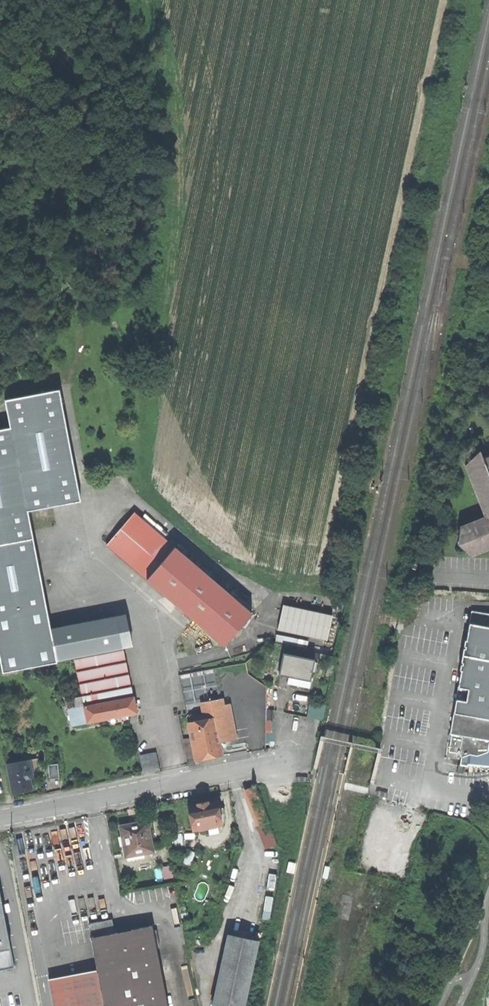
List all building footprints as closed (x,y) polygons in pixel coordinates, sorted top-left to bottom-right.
[(34,539),(29,512),(81,502),(59,391),(5,401),(11,428),(0,430),(0,546),(34,539)] [(466,463),(486,516),(461,526),(472,554),(488,548),(488,454),(466,463)] [(107,546),(147,580),(175,547),(135,513),(107,546)] [(59,661),(53,629),(51,630),(34,539),(0,546),(0,656),(4,674),(60,663),(59,661)] [(183,545),(178,550),(252,614),(257,609),(183,545)] [(178,550),(175,547),(147,580),(224,646),(252,614),(178,550)] [(328,639),(334,613),(283,603),(278,629),(328,639)] [(463,757),(471,755),(478,755),(488,751),(488,613),(475,611),(452,732),(455,733),(451,751),(460,752),(463,757)] [(59,661),(76,658),(123,649),(117,617),(53,629),(59,661)] [(86,707),(89,723),(109,719),(109,721),(112,723),(116,722),(118,719),(117,717),(123,716),(137,713),(123,649),(76,658),(86,707)] [(296,676),(312,680),(316,659),(286,652),(282,673),(296,676)] [(210,676),(215,701),(223,699),(218,674),(210,676)] [(203,703),(206,719),(207,721),(216,720),(220,743),(237,739),(230,704),(225,706),(223,699),(215,701),(203,703)] [(73,726),(89,723),(86,707),(70,710),(73,726)] [(193,741),(197,761),(209,758),(223,756),(220,743),(216,720),(207,721),(206,719),(198,720),(199,723),(190,725),(193,741)] [(189,762),(197,761),(193,741),(185,743),(189,762)] [(478,755),(471,755),(463,757),(462,764),(470,765),(470,763),(477,765),(486,765),(488,764),(488,751),(478,755)] [(144,758),(146,773),(160,770),(158,756),(144,758)] [(38,760),(27,762),(30,778),(37,777),(36,772),(40,772),(38,760)] [(8,765),(14,793),(23,792),(32,790),(30,778),(27,762),(8,765)] [(49,767),(51,781),(61,780),(59,766),(49,767)] [(261,832),(270,829),(255,788),(246,791),(261,832)] [(188,807),(193,831),(208,828),(218,826),(222,825),(217,801),(208,803),(200,804),(200,802),(197,800),(192,801),(191,804),(191,806),(188,807)] [(120,827),(126,857),(153,852),(147,821),(132,824),(120,827)] [(219,833),(218,826),(208,828),(210,835),(219,833)] [(287,872),(295,873),(297,863),(289,861),(287,872)] [(0,886),(0,969),(14,966),(0,886)] [(89,924),(92,938),(116,934),(113,920),(100,922),(89,924)] [(157,948),(161,947),(158,930),(154,931),(153,927),(116,934),(92,938),(91,939),(97,972),(104,1005),(168,1005),(157,948)] [(229,936),(214,1005),(245,1005),(259,942),(245,939),(229,936)] [(54,1005),(104,1005),(97,972),(49,981),(54,1005)]
